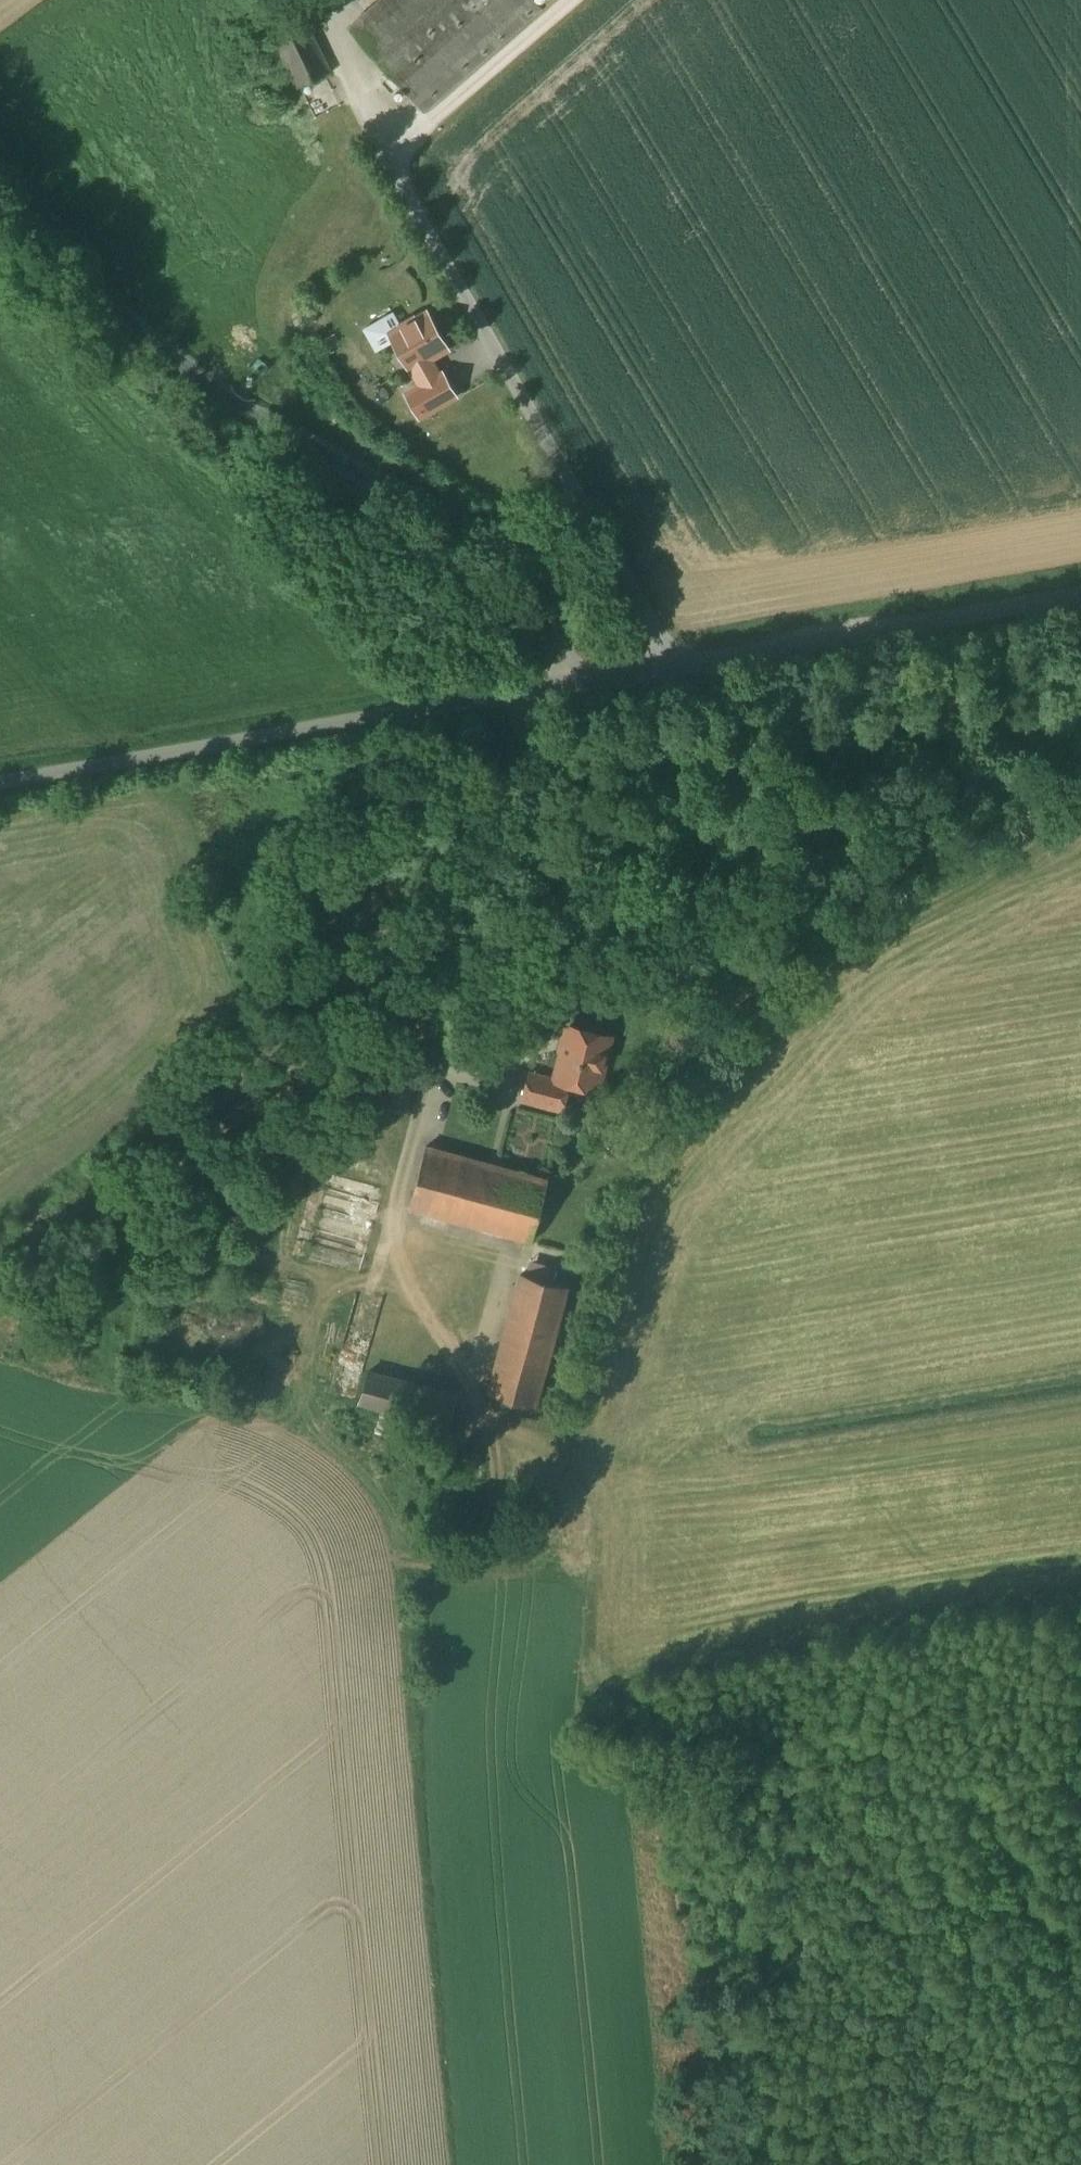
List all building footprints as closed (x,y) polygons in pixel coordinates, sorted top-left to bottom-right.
[(354,25),(427,107),(541,6),(536,0),(383,0),(354,25)] [(331,69),(313,30),(281,45),(299,84),(331,69)] [(448,349),(425,310),(399,324),(389,329),(395,341),(409,369),(434,356),(448,349)] [(418,385),(406,391),(421,416),(456,397),(434,356),(409,369),(418,385)] [(626,1040),(578,1028),(565,1080),(537,1073),(528,1108),(572,1119),(579,1089),(612,1097),(626,1040)] [(566,1191),(444,1158),(427,1220),(549,1253),(566,1191)] [(393,1190),(328,1174),(304,1266),(370,1283),(393,1190)] [(586,1287),(536,1273),(502,1401),(552,1414),(586,1287)] [(453,1399),(389,1382),(380,1415),(444,1432),(453,1399)]
